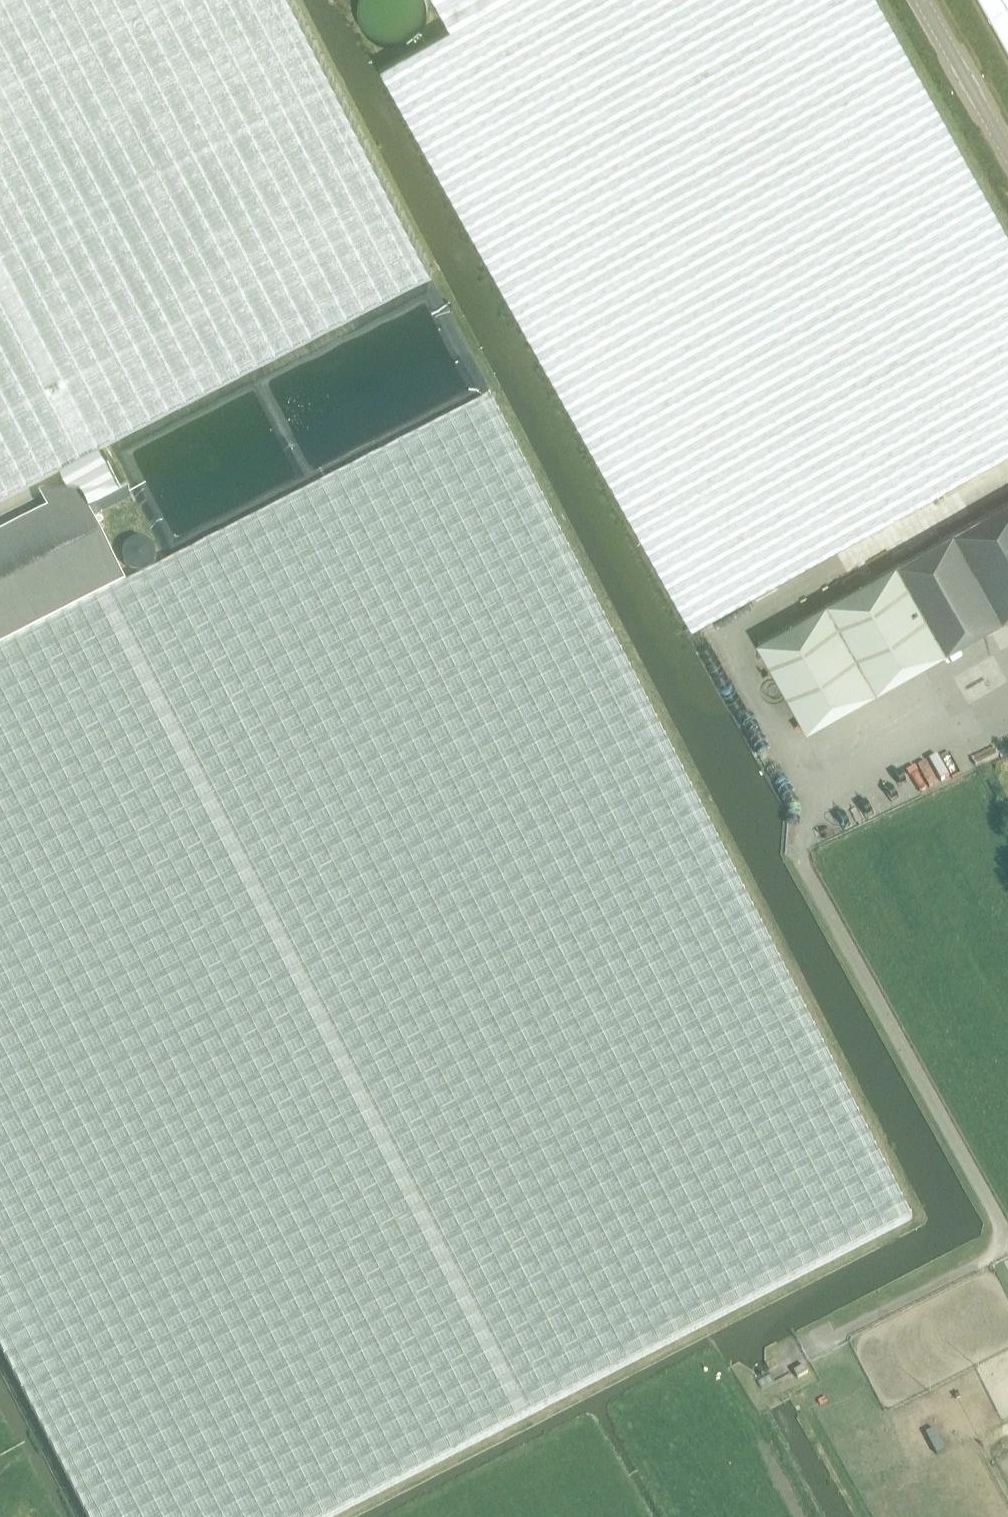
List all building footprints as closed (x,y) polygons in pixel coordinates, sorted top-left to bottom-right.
[(29,475),(61,458),(94,441),(160,407),(171,402),(433,266),(296,0),(0,0),(0,490),(29,475)] [(453,26),(382,66),(692,623),(1007,449),(1007,226),(1004,220),(999,210),(882,0),(438,0),(453,26)] [(1007,38),(1007,0),(987,0),(1007,38)] [(87,1516),(334,1516),(911,1221),(490,400),(128,587),(72,481),(39,497),(49,514),(0,539),(0,1347),(57,1457),(87,1516)] [(899,559),(756,640),(808,729),(947,647),(1007,612),(1007,498),(899,559)]
